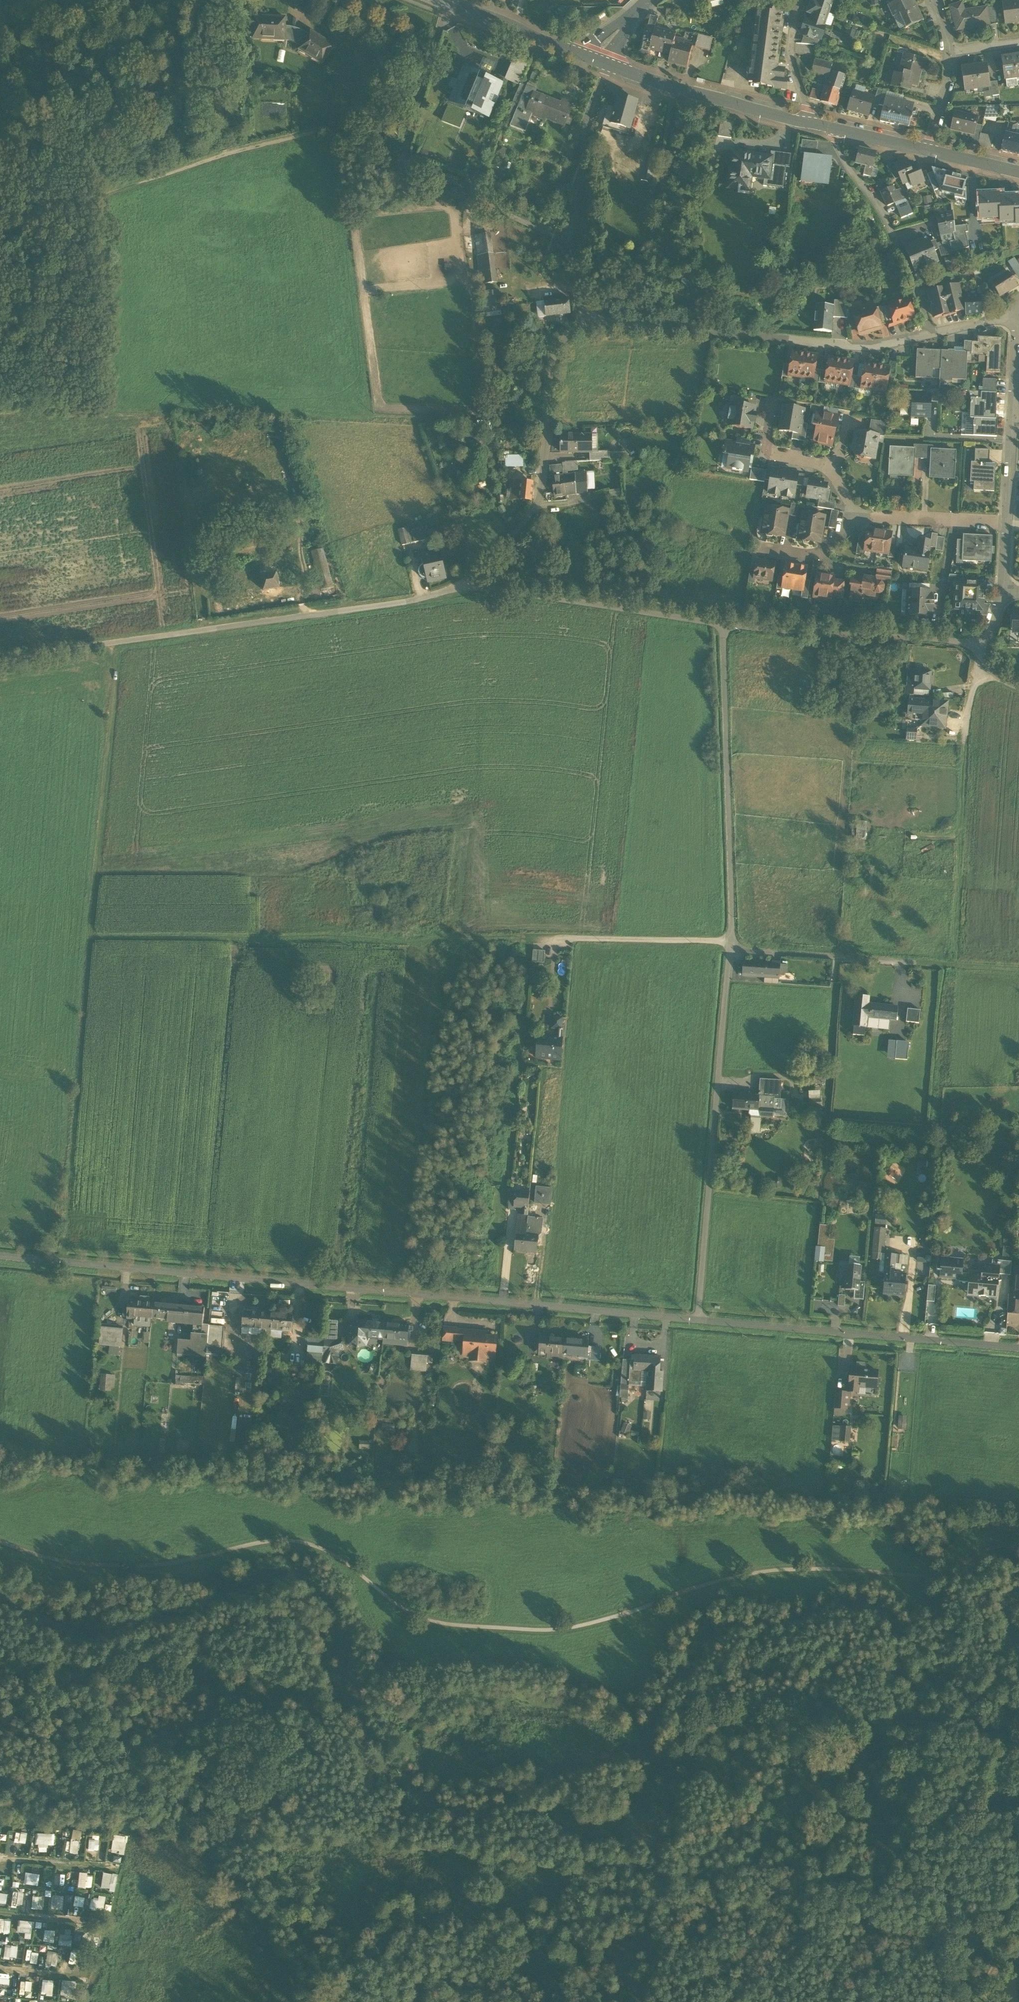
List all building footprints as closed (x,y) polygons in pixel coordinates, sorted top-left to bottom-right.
[(708,1),(710,8),(724,4),(723,0),(713,0),(708,1)] [(810,23),(823,27),(824,25),(828,14),(830,6),(818,2),(812,0),(809,9),(815,11),(810,23)] [(905,29),(922,21),(915,7),(916,6),(914,0),(899,0),(897,1),(887,5),(893,17),(899,15),(905,29)] [(1014,23),(1018,22),(1018,1),(1011,2),(1002,4),(1005,23),(1014,22),(1014,23)] [(950,7),(957,31),(989,26),(989,25),(987,13),(986,8),(964,12),(961,4),(950,7)] [(549,16),(557,17),(558,8),(551,8),(549,16)] [(781,90),(786,91),(787,84),(785,84),(785,80),(783,80),(784,76),(781,76),(782,70),(777,69),(778,58),(776,58),(778,40),(780,41),(783,23),(781,22),(781,16),(779,16),(780,10),(770,9),(770,14),(757,12),(756,21),(760,21),(758,37),(754,36),(752,56),(755,57),(754,64),(752,64),(751,72),(750,72),(749,82),(761,84),(761,85),(767,86),(767,87),(773,88),(781,89),(781,90)] [(666,17),(679,19),(680,11),(667,10),(666,17)] [(987,13),(989,25),(997,24),(995,12),(987,13)] [(835,16),(828,14),(824,25),(831,28),(835,16)] [(899,31),(905,29),(899,15),(893,17),(899,31)] [(654,29),(655,29),(657,18),(651,16),(648,27),(654,29)] [(253,39),(265,40),(265,35),(284,35),(285,27),(285,18),(254,17),(253,39)] [(825,27),(823,27),(810,23),(805,21),(804,26),(803,25),(802,28),(804,29),(802,33),(803,34),(803,36),(804,36),(811,39),(820,39),(821,39),(825,27)] [(284,40),(293,42),(296,31),(285,27),(284,35),(284,40)] [(664,53),(670,55),(674,39),(675,34),(655,29),(654,29),(648,27),(646,27),(640,52),(649,54),(650,49),(650,50),(650,49),(664,53)] [(847,27),(844,36),(857,39),(859,31),(847,27)] [(293,42),(302,46),(309,35),(296,31),(293,42)] [(311,58),(322,64),(334,46),(311,31),(309,35),(302,46),(314,54),(311,58)] [(695,48),(709,52),(713,39),(698,35),(695,48)] [(801,44),(820,45),(820,39),(811,39),(804,36),(801,44)] [(690,42),(674,39),(670,55),(668,62),(687,67),(692,46),(689,46),(690,42)] [(299,50),(311,58),(314,54),(302,46),(299,50)] [(904,55),(906,56),(908,50),(898,47),(896,53),(904,55)] [(902,64),(899,76),(897,83),(908,86),(917,88),(922,67),(924,68),(925,60),(906,56),(904,55),(904,56),(905,56),(904,64),(902,64)] [(1001,59),(1003,72),(1004,77),(1015,75),(1016,78),(1018,78),(1018,56),(1001,58),(1001,59)] [(529,63),(516,58),(508,80),(520,85),(529,63)] [(995,73),(1003,72),(1001,59),(994,60),(995,73)] [(812,72),(828,76),(829,72),(830,72),(832,65),(815,60),(812,72)] [(962,68),(965,91),(974,89),(974,88),(989,87),(989,84),(986,68),(971,70),(971,67),(962,68)] [(477,77),(465,72),(461,83),(464,85),(461,93),(457,91),(453,102),(465,107),(466,103),(477,107),(475,111),(487,116),(492,105),(488,103),(491,95),(495,97),(499,86),(488,81),(486,86),(484,85),(485,83),(478,80),(477,82),(475,81),(477,77)] [(828,76),(825,87),(841,91),(846,76),(830,72),(829,72),(828,76)] [(907,90),(908,86),(897,83),(899,76),(890,74),(887,85),(907,90)] [(1015,75),(1004,77),(1006,89),(1017,87),(1016,78),(1015,75)] [(990,93),(991,98),(999,96),(997,83),(989,84),(989,87),(990,93)] [(512,107),(518,110),(526,89),(520,86),(512,107)] [(836,106),(841,91),(825,87),(821,102),(836,106)] [(510,128),(526,134),(530,124),(529,124),(532,116),(545,121),(543,126),(542,125),(540,128),(542,129),(546,120),(565,128),(573,106),(563,103),(564,102),(563,102),(561,107),(550,103),(550,101),(535,95),(537,91),(527,88),(526,89),(518,110),(510,128)] [(810,98),(816,100),(818,92),(813,90),(810,98)] [(873,105),(878,107),(879,106),(883,91),(877,90),(873,105)] [(879,106),(883,107),(885,98),(895,101),(896,95),(883,91),(879,106)] [(849,110),(867,116),(872,98),(854,93),(849,110)] [(603,129),(627,136),(637,102),(619,97),(615,110),(609,108),(603,129)] [(898,126),(908,128),(910,121),(913,110),(911,109),(912,105),(895,101),(885,98),(883,107),(879,122),(898,127),(898,126)] [(379,107),(383,120),(398,114),(394,102),(379,107)] [(465,107),(453,102),(445,121),(464,129),(472,110),(465,107)] [(983,120),(994,123),(998,106),(987,106),(986,109),(983,120)] [(972,136),(973,136),(976,125),(978,119),(955,113),(951,131),(952,131),(952,130),(961,132),(960,133),(972,136)] [(733,121),(720,119),(718,136),(731,138),(733,121)] [(972,136),(979,138),(980,134),(982,126),(976,125),(973,136),(972,136)] [(1018,157),(1018,127),(1007,125),(1001,152),(1018,157)] [(993,137),(980,134),(979,138),(977,147),(990,150),(993,137)] [(970,145),(977,147),(979,138),(972,136),(970,145)] [(800,153),(816,155),(818,142),(802,140),(800,153)] [(866,166),(873,168),(873,167),(876,153),(860,149),(856,164),(866,166)] [(786,168),(789,168),(791,155),(771,152),(770,159),(771,159),(770,166),(786,168)] [(729,188),(741,190),(743,175),(751,176),(765,178),(769,179),(770,166),(771,159),(770,159),(752,157),(751,159),(744,158),(744,155),(733,154),(729,188)] [(802,182),(813,184),(813,178),(828,180),(831,160),(805,157),(802,182)] [(911,182),(913,187),(924,183),(917,167),(914,166),(909,168),(907,163),(905,162),(896,166),(895,166),(900,178),(902,178),(904,184),(911,182)] [(887,167),(895,180),(900,178),(895,166),(896,166),(895,163),(887,167)] [(763,187),(783,190),(786,168),(770,166),(769,179),(765,178),(763,187)] [(864,175),(875,178),(878,169),(873,167),(873,168),(866,166),(864,175)] [(647,181),(659,182),(660,170),(648,169),(647,181)] [(954,175),(931,169),(933,173),(939,190),(941,193),(941,194),(954,197),(954,200),(965,202),(966,203),(965,190),(964,190),(966,180),(954,177),(954,175)] [(470,180),(482,185),(484,178),(473,173),(470,180)] [(934,192),(939,190),(933,173),(927,175),(934,192)] [(749,191),(751,176),(743,175),(741,190),(749,191)] [(876,183),(879,191),(889,186),(886,179),(876,183)] [(894,204),(899,202),(894,193),(892,188),(881,193),(887,208),(894,204)] [(900,191),(894,193),(899,202),(904,200),(900,191)] [(979,221),(1000,220),(999,199),(999,195),(978,196),(979,221)] [(922,199),(924,206),(932,204),(931,197),(922,199)] [(999,199),(1000,220),(1000,224),(1015,223),(1015,227),(1018,227),(1018,202),(1017,202),(1017,199),(999,199)] [(894,204),(896,208),(906,204),(904,200),(899,202),(894,204)] [(965,202),(954,200),(956,206),(963,208),(965,202)] [(896,208),(899,214),(910,209),(907,203),(906,204),(896,208)] [(899,214),(901,220),(912,215),(910,209),(899,214)] [(945,237),(952,235),(954,234),(953,228),(952,214),(936,217),(941,238),(945,237)] [(949,244),(950,247),(967,243),(965,234),(968,234),(967,227),(953,228),(954,234),(952,235),(954,242),(949,244)] [(475,238),(477,256),(491,254),(488,235),(475,237),(475,238)] [(952,235),(945,237),(948,244),(949,244),(954,242),(952,235)] [(945,237),(941,238),(942,244),(943,249),(941,250),(944,258),(952,256),(951,254),(949,247),(948,244),(945,237)] [(913,264),(916,272),(936,264),(933,256),(934,256),(933,253),(929,244),(929,243),(925,244),(923,240),(909,246),(911,250),(907,252),(912,265),(913,264)] [(929,244),(933,253),(938,251),(936,245),(935,241),(929,244)] [(967,243),(950,247),(952,254),(969,249),(967,243)] [(494,269),(491,254),(477,256),(479,272),(481,279),(495,276),(494,269)] [(1014,273),(1018,270),(1018,267),(1014,259),(1008,263),(1014,273)] [(399,272),(389,273),(391,287),(401,285),(399,272)] [(992,286),(999,297),(1006,293),(1006,292),(1016,285),(1008,273),(998,279),(999,282),(992,286)] [(974,276),(977,288),(983,286),(980,275),(974,276)] [(481,279),(482,286),(496,284),(495,276),(481,279)] [(934,318),(943,316),(943,314),(954,312),(955,313),(964,311),(958,286),(946,289),(946,287),(940,288),(940,290),(929,293),(934,318)] [(483,294),(487,315),(499,313),(496,292),(483,294)] [(965,311),(965,316),(981,315),(980,296),(967,297),(965,297),(964,297),(965,311)] [(545,302),(547,317),(571,314),(569,299),(545,302)] [(894,323),(895,324),(906,320),(906,322),(914,320),(908,299),(900,302),(900,300),(888,303),(889,306),(894,323)] [(834,305),(833,317),(847,318),(847,315),(844,301),(834,300),(834,305)] [(792,301),(788,306),(792,310),(797,305),(792,301)] [(538,318),(547,317),(545,302),(536,303),(538,318)] [(816,304),(814,331),(831,332),(833,317),(834,305),(816,304)] [(858,327),(860,336),(881,330),(880,325),(875,308),(875,306),(864,309),(863,307),(853,310),(854,313),(858,327)] [(880,325),(887,323),(882,308),(882,306),(875,308),(880,325)] [(889,306),(882,308),(887,323),(887,325),(894,323),(889,306)] [(847,318),(850,329),(858,327),(854,313),(847,315),(847,318)] [(977,356),(978,356),(987,357),(986,364),(986,373),(1000,374),(1002,339),(978,338),(977,343),(977,356)] [(940,380),(964,381),(965,363),(970,363),(971,356),(972,343),(964,342),(964,349),(964,353),(954,352),(941,352),(940,370),(940,380)] [(916,379),(932,380),(932,370),(940,370),(941,352),(917,350),(916,379)] [(805,354),(799,353),(799,354),(793,353),(791,366),(789,376),(801,378),(805,354)] [(814,370),(816,357),(810,356),(810,355),(805,354),(801,378),(812,380),(814,370)] [(841,360),(835,359),(835,360),(829,359),(827,372),(825,382),(826,382),(837,384),(841,360)] [(851,376),(853,363),(847,362),(847,361),(841,360),(837,384),(848,386),(849,386),(851,376)] [(888,375),(894,376),(896,363),(890,362),(889,368),(888,375)] [(782,377),(789,378),(789,376),(791,366),(784,364),(782,377)] [(859,364),(857,377),(863,378),(865,365),(859,364)] [(877,366),(872,365),(871,366),(865,365),(863,378),(861,388),(862,388),(873,390),(877,366)] [(883,367),(877,366),(873,390),(885,392),(888,375),(889,368),(888,369),(883,368),(883,367)] [(811,382),(819,383),(821,371),(814,370),(812,380),(811,382)] [(827,372),(821,371),(819,383),(825,384),(826,382),(825,382),(827,372)] [(848,388),(855,389),(857,377),(851,376),(849,386),(848,386),(848,388)] [(863,378),(857,377),(855,389),(862,391),(862,388),(861,388),(863,378)] [(983,379),(983,392),(995,393),(996,393),(996,380),(983,379)] [(826,382),(825,384),(824,389),(836,391),(837,384),(826,382)] [(930,402),(938,402),(939,390),(927,390),(927,396),(931,396),(930,402)] [(995,405),(995,393),(983,392),(981,392),(981,399),(984,399),(984,404),(995,405)] [(912,417),(930,418),(930,402),(931,396),(927,396),(913,395),(912,417)] [(733,404),(748,406),(749,399),(731,397),(730,404),(732,405),(733,404)] [(977,436),(996,437),(997,417),(992,417),(993,405),(995,405),(984,404),(984,399),(981,399),(971,398),(970,418),(974,418),(974,422),(973,427),(974,427),(973,436),(977,436)] [(729,425),(752,429),(753,422),(755,423),(756,415),(754,414),(755,408),(748,406),(733,404),(732,405),(732,409),(730,409),(729,420),(730,420),(729,425)] [(793,433),(800,435),(802,423),(804,410),(783,406),(779,431),(793,433)] [(814,426),(817,427),(826,429),(829,426),(834,428),(835,424),(837,416),(817,412),(814,426)] [(965,435),(973,436),(974,427),(973,427),(974,422),(974,418),(970,418),(966,418),(965,435)] [(878,436),(884,437),(886,423),(871,420),(868,434),(878,435),(878,436)] [(792,440),(805,442),(808,424),(802,423),(800,435),(793,433),(792,440)] [(817,427),(814,441),(821,442),(820,444),(832,446),(834,436),(835,428),(834,428),(829,426),(826,429),(817,427)] [(868,434),(864,433),(864,436),(855,435),(853,446),(851,448),(856,454),(861,450),(865,451),(864,458),(874,460),(878,436),(878,435),(868,434)] [(561,453),(587,453),(587,449),(591,449),(591,435),(561,435),(561,453)] [(737,438),(736,444),(750,446),(751,440),(737,438)] [(727,469),(748,472),(751,457),(753,458),(755,447),(750,446),(736,444),(725,442),(723,455),(729,456),(727,469)] [(933,446),(923,445),(914,445),(913,450),(914,450),(914,459),(922,459),(931,460),(932,451),(933,446)] [(899,476),(912,477),(914,459),(914,450),(913,450),(891,448),(889,474),(899,474),(899,476)] [(976,463),(989,464),(990,450),(977,450),(976,463)] [(590,453),(590,461),(610,460),(609,452),(609,451),(598,451),(591,452),(589,452),(590,453)] [(930,478),(943,478),(944,476),(953,477),(955,452),(932,451),(931,460),(930,478)] [(609,452),(610,460),(620,460),(619,452),(609,452)] [(506,457),(506,464),(521,464),(521,456),(506,457)] [(566,463),(567,471),(568,471),(578,470),(577,462),(566,463)] [(974,491),(994,492),(995,476),(993,476),(993,464),(989,464),(976,463),(971,463),(971,473),(975,473),(974,491)] [(550,466),(550,473),(562,472),(562,465),(550,466)] [(203,469),(199,467),(194,470),(195,475),(199,477),(203,474),(203,469)] [(764,483),(765,480),(766,471),(751,468),(750,480),(764,483)] [(769,494),(781,496),(785,470),(780,469),(780,471),(773,470),(772,471),(771,481),(769,494)] [(790,471),(785,470),(781,496),(794,498),(796,485),(797,476),(798,474),(790,473),(790,471)] [(563,475),(566,495),(577,494),(576,494),(587,492),(587,490),(586,471),(575,473),(568,474),(563,475)] [(586,471),(587,490),(595,489),(594,471),(586,471)] [(555,497),(566,495),(563,475),(552,477),(555,497)] [(796,485),(803,486),(804,479),(804,477),(797,476),(796,485)] [(823,503),(830,504),(830,503),(831,494),(828,494),(829,491),(824,490),(825,485),(822,484),(823,481),(812,479),(810,478),(810,480),(809,487),(807,497),(815,498),(815,500),(819,501),(823,501),(823,503)] [(512,498),(530,501),(533,483),(515,481),(514,488),(512,498)] [(818,508),(832,510),(834,511),(835,504),(830,503),(830,504),(823,503),(823,501),(819,501),(818,508)] [(789,516),(796,517),(798,505),(791,504),(789,516)] [(767,537),(772,538),(773,536),(781,537),(781,532),(784,533),(788,511),(766,507),(763,529),(767,530),(766,535),(767,537)] [(838,512),(834,511),(832,510),(828,528),(835,529),(838,512)] [(803,543),(808,544),(810,542),(817,543),(818,538),(821,539),(825,517),(803,513),(799,535),(803,535),(802,540),(803,543)] [(398,531),(402,545),(410,543),(407,534),(406,529),(398,531)] [(413,533),(415,542),(429,539),(427,530),(413,533)] [(865,551),(876,553),(880,532),(868,530),(866,542),(864,551),(865,551)] [(892,534),(880,532),(876,553),(888,555),(890,546),(892,534)] [(975,562),(991,562),(992,537),(964,536),(963,541),(963,557),(963,559),(975,559),(975,562)] [(935,551),(942,552),(944,539),(937,538),(936,549),(935,551)] [(903,568),(926,571),(929,554),(930,542),(920,540),(918,551),(906,549),(903,568)] [(856,555),(864,556),(865,551),(864,551),(866,542),(858,541),(856,555)] [(428,578),(429,582),(445,578),(437,543),(429,545),(431,552),(423,553),(425,565),(428,578)] [(887,558),(894,559),(896,547),(890,546),(888,555),(887,558)] [(311,552),(321,591),(334,587),(324,549),(311,552)] [(755,578),(771,581),(774,564),(757,561),(756,572),(755,578)] [(428,578),(425,565),(422,566),(420,568),(420,572),(420,575),(422,577),(424,578),(428,578)] [(783,588),(793,590),(796,566),(786,565),(784,578),(783,588)] [(806,568),(796,566),(793,590),(802,591),(803,591),(804,581),(806,568)] [(876,579),(890,581),(892,570),(878,568),(876,579)] [(261,576),(264,591),(280,588),(278,573),(261,576)] [(831,597),(843,599),(845,584),(833,583),(830,582),(831,577),(817,575),(814,595),(831,598),(831,597)] [(862,595),(873,596),(875,595),(876,593),(878,593),(881,592),(883,590),(883,586),(881,584),(878,583),(875,583),(873,585),(874,579),(864,578),(864,580),(852,578),(851,586),(853,586),(850,600),(861,601),(862,595)] [(801,598),(807,599),(810,582),(804,581),(803,591),(802,591),(801,598)] [(959,605),(980,587),(980,583),(963,582),(957,582),(956,583),(955,605),(959,605)] [(741,589),(730,587),(729,596),(740,598),(741,589)] [(982,604),(984,587),(980,587),(959,605),(959,609),(980,611),(982,611),(982,604)] [(908,591),(907,603),(931,604),(932,592),(930,592),(916,591),(908,591)] [(931,616),(931,604),(907,603),(907,615),(931,616)] [(982,611),(980,611),(980,616),(987,616),(990,605),(982,604),(982,611)] [(1014,613),(1014,616),(1011,616),(1010,629),(1013,630),(1013,633),(1018,633),(1018,613),(1014,613)] [(909,694),(913,694),(913,689),(929,689),(931,672),(915,671),(915,672),(908,672),(907,687),(906,687),(905,694),(909,694)] [(922,726),(945,729),(947,702),(910,700),(908,720),(916,720),(922,725),(922,726)] [(867,838),(868,821),(856,820),(856,837),(867,838)] [(532,962),(544,963),(545,951),(533,950),(532,962)] [(764,977),(773,978),(774,963),(772,963),(744,961),(743,976),(764,977)] [(780,964),(779,975),(784,976),(784,973),(787,973),(788,965),(780,964)] [(865,1027),(866,1027),(867,1017),(890,1019),(896,1020),(897,1008),(868,1005),(869,997),(856,996),(853,1026),(854,1026),(865,1027)] [(906,1022),(919,1023),(920,1010),(907,1009),(906,1022)] [(551,1029),(557,1029),(557,1028),(562,1028),(563,1017),(552,1016),(551,1029)] [(889,1030),(890,1019),(867,1017),(866,1027),(889,1030)] [(864,1036),(865,1027),(854,1026),(853,1035),(864,1036)] [(561,1060),(563,1038),(556,1037),(541,1036),(540,1048),(538,1047),(537,1058),(561,1060)] [(887,1058),(895,1059),(896,1042),(889,1041),(887,1058)] [(895,1059),(907,1060),(909,1043),(896,1042),(895,1059)] [(758,1098),(780,1099),(781,1080),(760,1079),(759,1096),(758,1098)] [(809,1092),(810,1107),(821,1106),(820,1091),(809,1092)] [(761,1117),(773,1118),(773,1116),(773,1110),(785,1110),(786,1100),(780,1099),(758,1098),(759,1096),(751,1096),(751,1094),(734,1093),(733,1109),(749,1110),(749,1113),(751,1116),(761,1117)] [(761,1117),(751,1116),(750,1132),(760,1133),(761,1117)] [(535,1203),(550,1204),(551,1188),(537,1187),(535,1203)] [(515,1207),(521,1207),(528,1208),(530,1192),(516,1191),(515,1207)] [(528,1217),(528,1208),(521,1207),(520,1220),(518,1219),(514,1250),(527,1252),(528,1242),(525,1242),(528,1217)] [(887,1215),(875,1214),(874,1224),(886,1225),(887,1215)] [(543,1219),(528,1217),(525,1242),(528,1242),(527,1252),(537,1253),(539,1233),(541,1233),(543,1219)] [(1004,1232),(1003,1244),(1013,1245),(1014,1233),(1004,1232)] [(881,1260),(886,1260),(887,1254),(884,1254),(883,1254),(883,1249),(884,1249),(885,1235),(875,1234),(873,1259),(881,1260)] [(819,1262),(830,1263),(832,1242),(821,1241),(819,1262)] [(1003,1246),(1002,1256),(1012,1257),(1013,1247),(1003,1246)] [(926,1253),(917,1253),(916,1262),(925,1263),(926,1253)] [(886,1260),(885,1273),(900,1274),(901,1264),(902,1255),(887,1254),(886,1260)] [(940,1278),(959,1279),(961,1279),(962,1273),(963,1260),(948,1258),(942,1257),(941,1264),(939,1264),(938,1264),(937,1265),(937,1266),(937,1268),(937,1269),(937,1270),(938,1270),(941,1270),(940,1278)] [(970,1273),(970,1274),(969,1282),(968,1290),(977,1291),(977,1296),(979,1296),(988,1297),(997,1297),(998,1282),(1000,1282),(1001,1281),(1001,1280),(1001,1278),(1001,1277),(1001,1276),(1000,1276),(999,1275),(999,1274),(995,1274),(996,1260),(992,1260),(992,1266),(986,1265),(985,1272),(982,1272),(982,1274),(970,1273)] [(999,1274),(1010,1275),(1012,1262),(996,1260),(995,1274),(999,1274)] [(854,1291),(858,1291),(859,1282),(861,1265),(848,1264),(845,1290),(854,1291)] [(906,1275),(900,1274),(885,1273),(883,1294),(904,1296),(906,1275)] [(959,1281),(969,1282),(970,1274),(962,1273),(961,1279),(959,1279),(959,1281)] [(854,1299),(864,1300),(865,1282),(859,1282),(858,1291),(854,1291),(854,1299)] [(927,1301),(934,1302),(936,1286),(928,1285),(927,1301)] [(1018,1313),(1018,1299),(1014,1299),(1015,1295),(1009,1294),(1007,1312),(1018,1313)] [(128,1318),(136,1319),(136,1317),(152,1318),(153,1303),(148,1303),(149,1298),(141,1297),(141,1302),(129,1301),(129,1305),(124,1305),(124,1315),(128,1316),(128,1318)] [(168,1322),(176,1323),(178,1305),(153,1303),(152,1318),(168,1320),(168,1322)] [(176,1323),(184,1324),(186,1306),(178,1305),(176,1323)] [(205,1308),(186,1306),(184,1324),(194,1325),(203,1325),(203,1324),(205,1308)] [(244,1311),(242,1329),(251,1329),(251,1327),(266,1328),(267,1329),(268,1313),(244,1311)] [(292,1316),(268,1313),(267,1329),(282,1330),(282,1332),(290,1333),(292,1316)] [(151,1327),(152,1318),(136,1317),(136,1319),(135,1326),(151,1327)] [(325,1334),(325,1340),(334,1341),(335,1321),(326,1320),(325,1334)] [(368,1338),(383,1339),(385,1324),(384,1324),(378,1323),(372,1323),(352,1321),(349,1328),(348,1336),(350,1344),(358,1347),(366,1345),(368,1338)] [(178,1352),(207,1354),(208,1335),(209,1325),(203,1324),(203,1325),(194,1325),(192,1342),(178,1341),(178,1352)] [(409,1326),(385,1324),(383,1339),(384,1339),(399,1340),(399,1342),(407,1343),(409,1326)] [(224,1326),(209,1325),(208,1335),(223,1337),(224,1326)] [(100,1344),(121,1346),(123,1328),(102,1326),(100,1344)] [(266,1335),(266,1328),(251,1327),(251,1329),(242,1329),(242,1333),(266,1335)] [(443,1340),(456,1341),(457,1330),(457,1328),(444,1327),(443,1340)] [(281,1339),(282,1332),(282,1330),(267,1329),(266,1337),(281,1339)] [(457,1330),(456,1341),(464,1342),(465,1331),(457,1330)] [(474,1361),(482,1361),(485,1359),(485,1357),(495,1358),(497,1338),(486,1337),(475,1336),(475,1332),(465,1331),(464,1342),(464,1344),(461,1347),(460,1352),(463,1355),(472,1356),(472,1358),(474,1361)] [(325,1340),(325,1334),(309,1333),(308,1346),(324,1347),(325,1340)] [(223,1337),(208,1335),(207,1354),(222,1355),(223,1337)] [(547,1353),(563,1354),(565,1339),(540,1337),(539,1354),(547,1355),(547,1353)] [(334,1341),(325,1340),(324,1347),(322,1363),(337,1364),(339,1350),(344,1348),(341,1339),(334,1341)] [(589,1342),(565,1339),(563,1354),(579,1355),(579,1358),(587,1358),(588,1346),(589,1342)] [(324,1347),(308,1346),(306,1361),(322,1363),(324,1347)] [(600,1347),(588,1346),(587,1358),(599,1359),(600,1347)] [(411,1362),(427,1363),(427,1355),(412,1353),(411,1362)] [(267,1363),(280,1364),(281,1356),(267,1355),(267,1363)] [(648,1378),(648,1372),(646,1372),(647,1356),(635,1355),(634,1360),(630,1360),(629,1386),(641,1386),(641,1383),(647,1383),(648,1378)] [(660,1357),(647,1356),(646,1372),(648,1372),(663,1373),(664,1362),(660,1362),(660,1357)] [(523,1375),(531,1376),(532,1366),(532,1360),(519,1359),(518,1370),(524,1370),(523,1375)] [(621,1385),(629,1386),(630,1360),(623,1360),(621,1385)] [(419,1370),(426,1371),(427,1363),(411,1362),(411,1370),(419,1371),(419,1370)] [(849,1388),(858,1389),(858,1386),(876,1388),(877,1371),(864,1370),(865,1364),(859,1363),(859,1367),(851,1366),(849,1388)] [(592,1381),(608,1384),(610,1371),(594,1368),(592,1381)] [(664,1373),(663,1373),(648,1372),(648,1378),(647,1383),(647,1387),(647,1391),(663,1392),(664,1373)] [(114,1391),(115,1374),(101,1373),(101,1390),(114,1391)] [(175,1385),(181,1385),(181,1383),(204,1385),(205,1377),(176,1375),(175,1385)] [(620,1397),(628,1398),(629,1386),(621,1385),(620,1397)] [(834,1408),(848,1409),(849,1394),(835,1393),(834,1408)] [(907,1417),(898,1416),(897,1429),(906,1430),(907,1417)] [(237,1442),(249,1444),(252,1419),(240,1418),(237,1442)] [(632,1426),(624,1423),(620,1431),(628,1435),(632,1426)] [(832,1440),(840,1441),(842,1427),(833,1426),(832,1440)] [(840,1441),(849,1442),(850,1427),(842,1427),(840,1441)] [(622,1840),(634,1840),(634,1827),(623,1826),(622,1840)] [(72,1829),(70,1840),(79,1842),(81,1831),(72,1829)] [(13,1842),(25,1843),(26,1832),(14,1831),(13,1842)] [(34,1846),(53,1847),(54,1833),(35,1833),(34,1846)] [(125,1854),(127,1836),(114,1834),(112,1849),(118,1850),(118,1854),(125,1854)] [(99,1850),(99,1839),(88,1839),(88,1850),(99,1850)] [(66,1842),(65,1852),(78,1852),(78,1842),(66,1842)] [(114,1891),(118,1875),(103,1871),(99,1888),(114,1891)] [(24,1884),(38,1885),(38,1873),(24,1873),(24,1884)] [(92,1888),(93,1874),(79,1873),(78,1887),(92,1888)] [(23,1905),(24,1893),(12,1892),(11,1905),(23,1905)] [(62,1910),(64,1896),(51,1894),(49,1908),(62,1910)] [(91,1898),(90,1908),(103,1910),(105,1896),(98,1895),(97,1899),(91,1898)] [(44,1909),(44,1896),(31,1896),(31,1909),(44,1909)] [(84,1907),(85,1897),(73,1896),(72,1906),(84,1907)] [(9,1934),(10,1920),(3,1919),(1,1933),(9,1934)] [(30,1938),(31,1921),(19,1920),(17,1937),(30,1938)] [(70,1946),(72,1929),(65,1928),(64,1934),(59,1934),(58,1945),(70,1946)] [(44,1929),(42,1941),(54,1943),(55,1931),(44,1929)] [(4,1945),(3,1958),(17,1958),(17,1945),(4,1945)] [(37,1962),(38,1951),(25,1951),(24,1962),(37,1962)] [(46,1965),(57,1966),(58,1951),(46,1951),(46,1965)] [(73,1962),(76,1953),(71,1951),(68,1961),(73,1962)] [(40,1995),(52,1996),(53,1980),(42,1979),(40,1995)] [(74,1996),(76,1981),(62,1979),(60,1994),(74,1996)] [(20,1980),(18,1992),(24,1993),(24,1997),(30,1998),(32,1982),(20,1980)]
